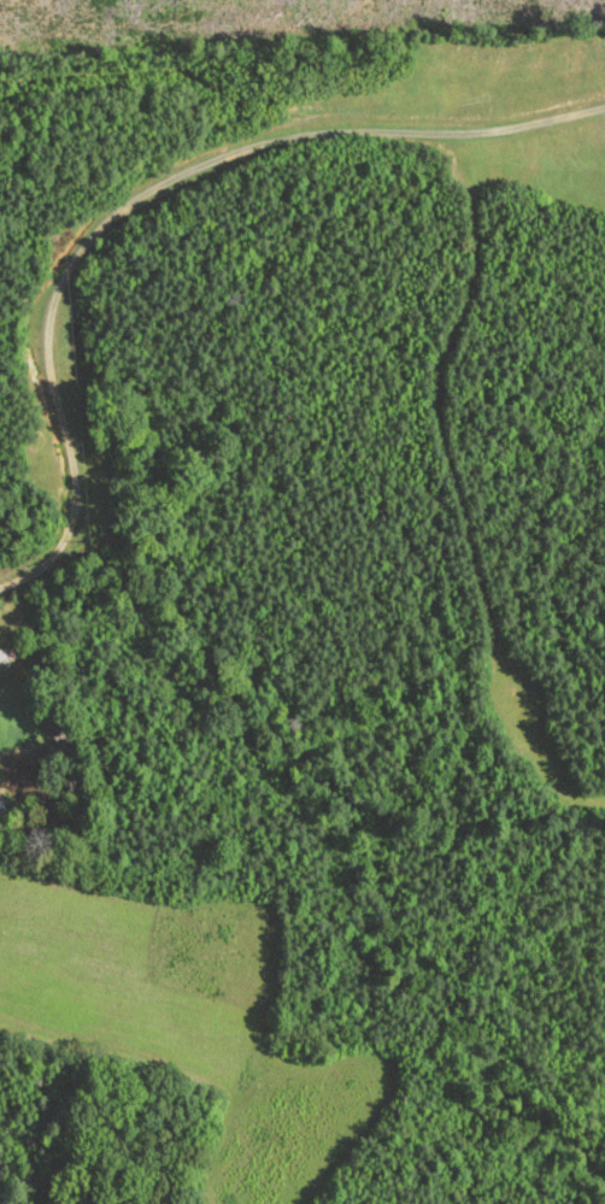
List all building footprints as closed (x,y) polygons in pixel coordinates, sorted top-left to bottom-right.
[(0,650),(0,660),(11,658),(9,648),(0,650)] [(3,1177),(10,1163),(0,1158),(0,1176),(3,1177)]
